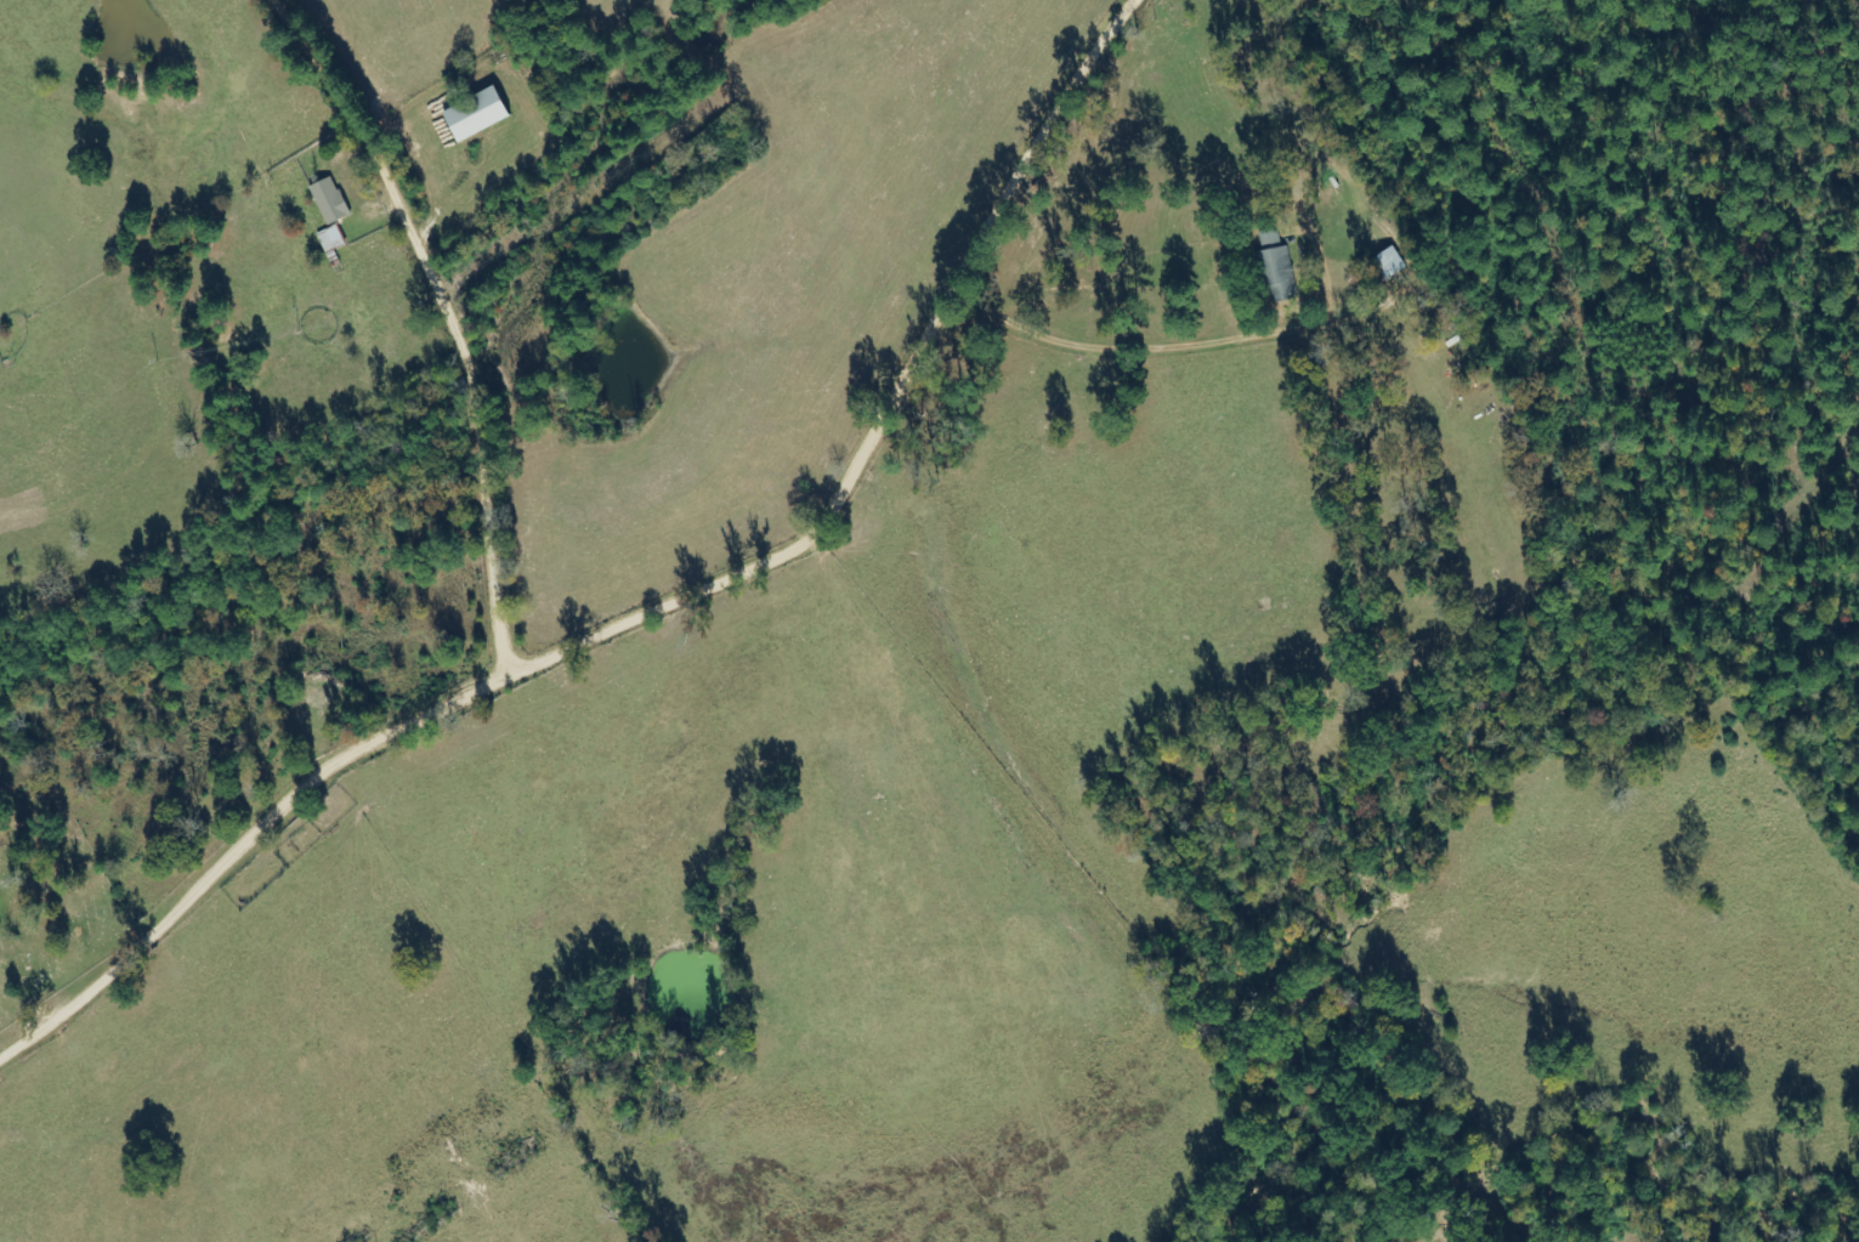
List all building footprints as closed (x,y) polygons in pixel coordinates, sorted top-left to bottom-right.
[(505,119),(492,89),(439,112),(451,141),(505,119)] [(308,187),(325,226),(348,216),(331,177),(308,187)] [(343,246),(336,226),(315,234),(322,253),(343,246)] [(1267,303),(1296,299),(1287,246),(1280,247),(1277,230),(1258,233),(1262,252),(1259,253),(1267,303)] [(1377,282),(1404,271),(1394,247),(1367,259),(1377,282)]
